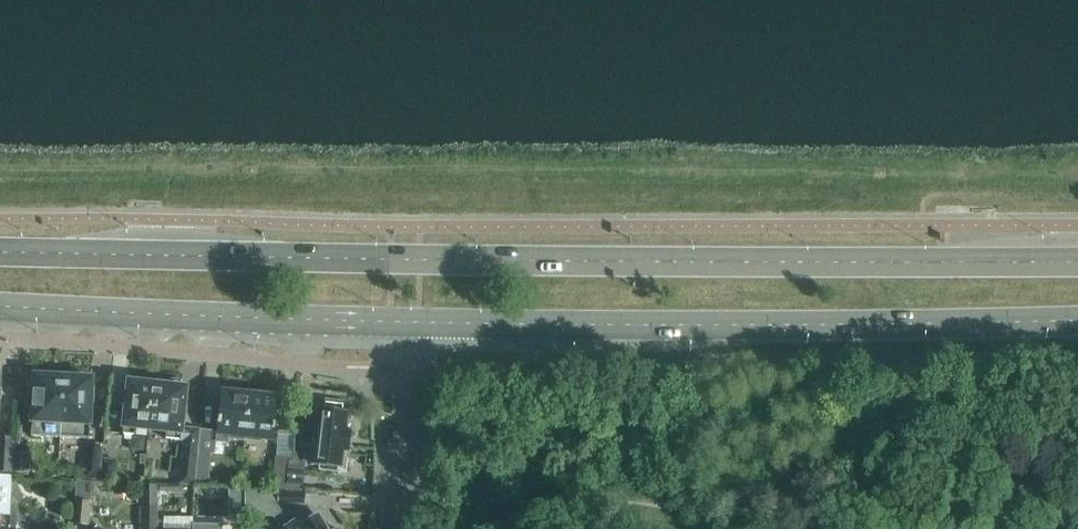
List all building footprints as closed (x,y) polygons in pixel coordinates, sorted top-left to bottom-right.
[(61,375),(61,372),(48,371),(47,375),(35,374),(32,435),(60,436),(63,375),(61,375)] [(66,376),(63,375),(60,436),(89,438),(91,398),(94,398),(95,387),(91,387),(92,377),(80,376),(80,373),(66,372),(66,376)] [(152,428),(157,383),(129,380),(123,433),(134,435),(135,427),(152,428)] [(157,380),(157,383),(152,428),(169,430),(168,438),(180,440),(180,439),(185,440),(180,482),(193,483),(197,451),(199,429),(200,428),(186,426),(186,427),(181,427),(186,386),(171,385),(172,382),(157,380)] [(220,422),(219,431),(199,429),(197,451),(193,483),(207,485),(210,453),(214,453),(215,442),(228,443),(228,438),(245,440),(250,389),(232,387),(231,393),(221,392),(220,402),(222,402),(221,417),(219,417),(218,422),(220,422)] [(250,389),(245,440),(261,442),(262,436),(271,437),(272,428),(274,428),(275,423),(273,423),(275,408),(277,408),(278,397),(266,396),(267,391),(250,389)] [(302,424),(299,444),(314,446),(312,463),(319,464),(318,468),(345,471),(350,430),(346,429),(348,412),(343,412),(341,412),(342,404),(326,402),(325,410),(323,410),(318,409),(316,426),(302,424)] [(11,472),(12,436),(0,436),(0,472),(11,472)] [(99,478),(102,444),(89,442),(85,477),(99,478)] [(14,451),(13,471),(29,472),(30,452),(14,451)] [(288,465),(289,457),(276,456),(273,487),(286,488),(286,489),(288,489),(290,466),(288,465)] [(115,475),(117,460),(104,458),(102,474),(115,475)] [(303,485),(305,467),(290,466),(288,489),(295,490),(296,484),(303,485)] [(11,514),(11,472),(0,472),(0,514),(11,514)] [(76,480),(73,523),(88,524),(91,480),(76,480)] [(143,484),(142,528),(156,528),(156,491),(182,492),(182,484),(143,484)] [(229,515),(245,515),(245,490),(229,489),(229,515)] [(245,490),(245,515),(272,515),(280,528),(278,528),(293,528),(291,526),(278,505),(278,491),(278,490),(245,490)] [(293,528),(330,528),(324,519),(320,522),(316,515),(302,524),(290,505),(304,505),(304,491),(278,491),(278,505),(291,526),(293,528)] [(193,523),(193,516),(163,516),(163,528),(193,528),(193,523)]
